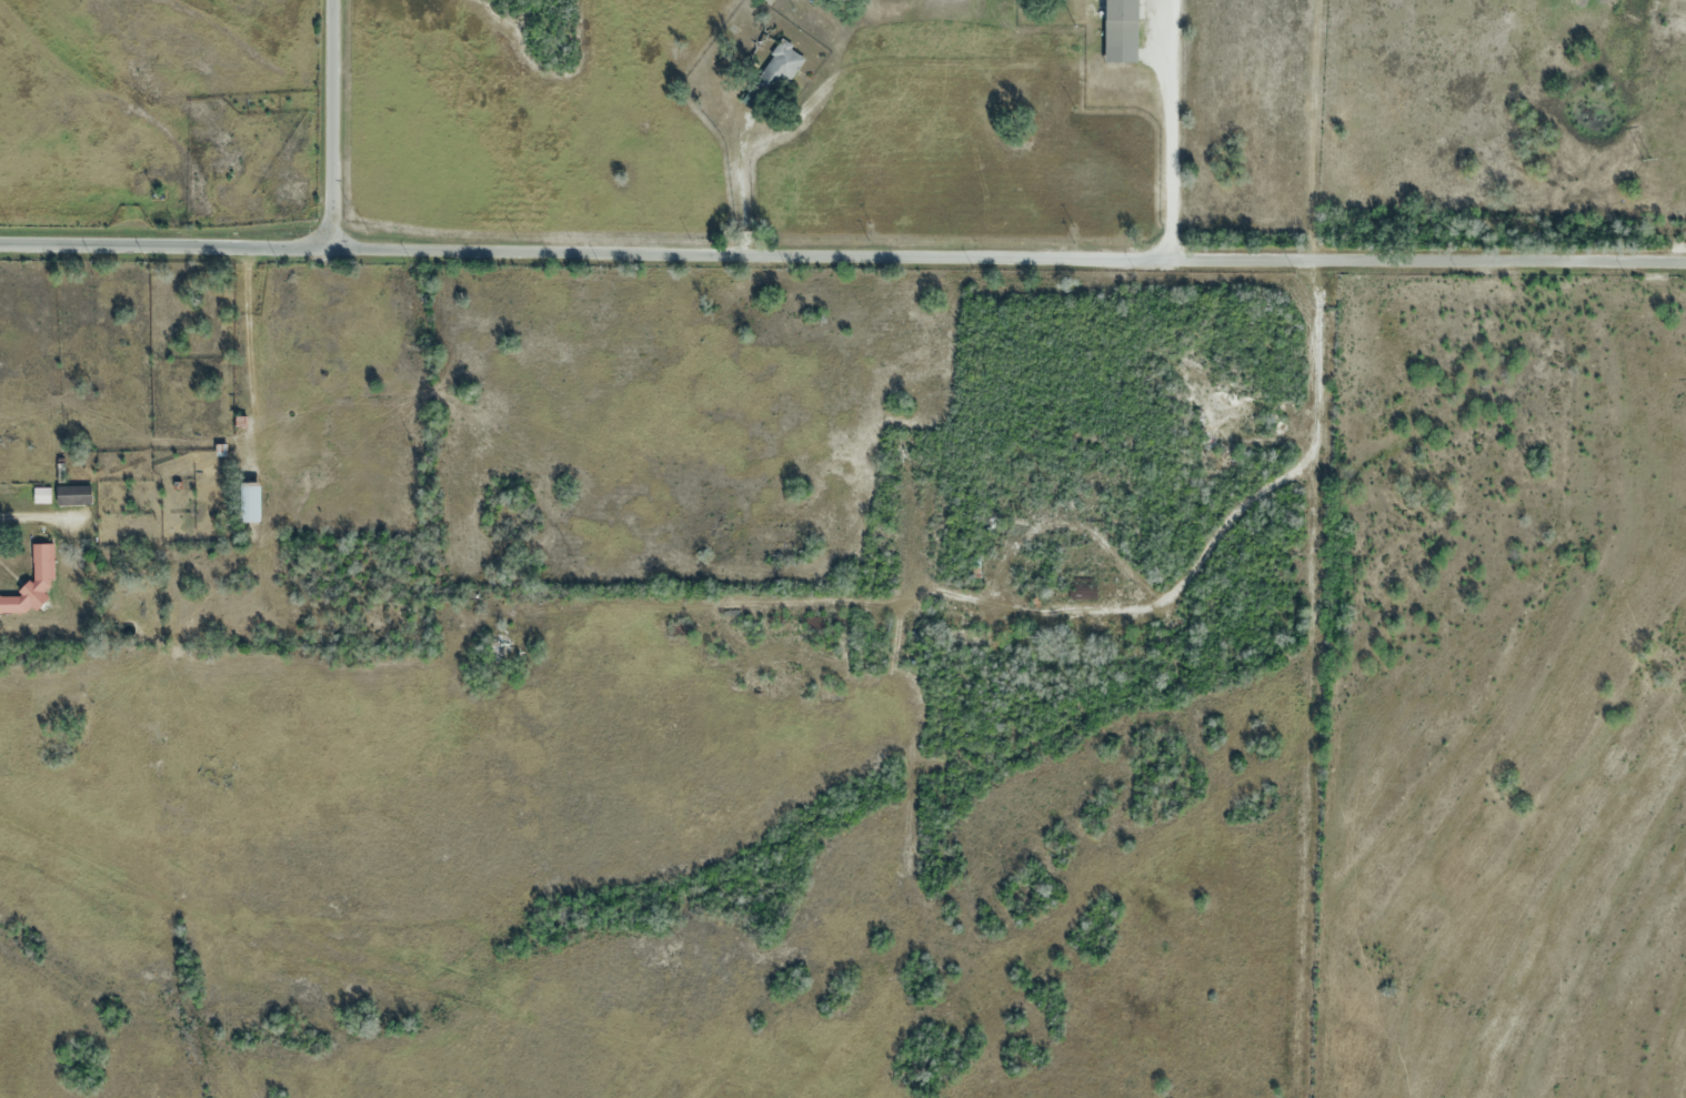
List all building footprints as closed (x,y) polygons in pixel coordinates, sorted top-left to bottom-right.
[(802,57),(779,41),(739,99),(762,115),(802,57)] [(260,481),(239,481),(239,521),(260,521),(260,481)] [(56,504),(91,504),(91,485),(56,485),(56,504)] [(49,487),(33,487),(33,502),(49,502),(49,487)] [(33,543),(33,582),(19,582),(19,595),(0,595),(0,611),(50,611),(50,543),(33,543)] [(1166,630),(1184,624),(1181,614),(1163,620),(1166,630)] [(691,636),(691,623),(674,623),(674,636),(691,636)] [(488,647),(501,655),(512,635),(499,627),(488,647)]
